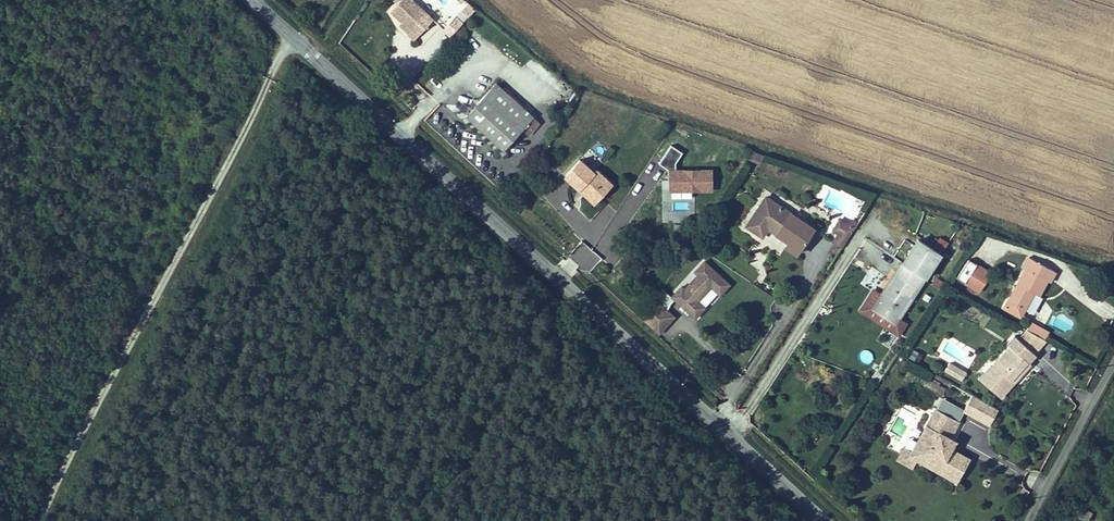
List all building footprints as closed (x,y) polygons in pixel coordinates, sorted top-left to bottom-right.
[(413,42),(432,21),(409,0),(402,0),(389,14),(401,24),(410,33),(408,35),(407,36),(413,42)] [(458,14),(446,27),(454,34),(465,21),(458,14)] [(399,27),(408,35),(410,33),(401,24),(399,27)] [(520,134),(532,121),(493,84),(464,116),(504,152),(520,134)] [(532,121),(520,134),(525,138),(536,125),(532,121)] [(599,135),(589,149),(602,158),(612,145),(599,135)] [(683,154),(673,147),(661,162),(672,170),(683,154)] [(583,190),(599,204),(613,189),(597,174),(594,177),(579,164),(563,181),(579,194),(583,190)] [(712,170),(670,170),(670,193),(712,193),(712,170)] [(595,209),(599,204),(583,190),(579,194),(595,209)] [(816,229),(797,216),(766,197),(746,229),(763,239),(768,232),(781,240),(788,245),(785,249),(798,257),(816,229)] [(674,215),(674,225),(684,226),(684,215),(674,215)] [(842,246),(857,224),(850,219),(847,223),(841,218),(833,230),(838,234),(834,240),(842,246)] [(900,258),(922,270),(935,250),(912,236),(900,258)] [(1054,280),(1060,270),(1028,252),(1022,263),(1028,266),(1009,299),(1024,307),(1033,290),(1038,294),(1048,277),(1054,280)] [(988,270),(966,256),(954,274),(961,279),(966,274),(979,283),(988,270)] [(895,312),(922,270),(900,258),(898,257),(877,290),(868,305),(891,319),(895,312)] [(727,283),(702,259),(693,269),(696,272),(682,287),(679,284),(669,294),(692,315),(701,305),(695,299),(709,284),(717,293),(727,283)] [(966,274),(961,279),(975,289),(979,283),(966,274)] [(904,318),(895,312),(891,319),(868,305),(877,290),(867,285),(854,306),(894,332),(904,318)] [(670,313),(654,299),(639,315),(655,329),(670,313)] [(1024,307),(1009,299),(1005,305),(1020,313),(1024,307)] [(1025,326),(1043,336),(1048,328),(1030,318),(1025,326)] [(1018,336),(1036,351),(1047,339),(1026,327),(1018,336)] [(1009,343),(998,357),(991,364),(987,361),(976,373),(986,380),(1002,395),(1030,363),(1028,361),(1037,352),(1036,351),(1018,336),(1014,332),(1006,340),(1009,343)] [(962,379),(967,370),(948,359),(943,368),(962,379)] [(998,407),(973,393),(965,408),(990,422),(998,407)] [(933,404),(910,448),(903,444),(895,457),(910,465),(914,458),(929,466),(956,480),(969,457),(955,448),(950,446),(955,437),(953,436),(962,420),(958,418),(962,409),(942,398),(937,407),(933,404)] [(1078,500),(1072,514),(1086,519),(1092,505),(1078,500)]
